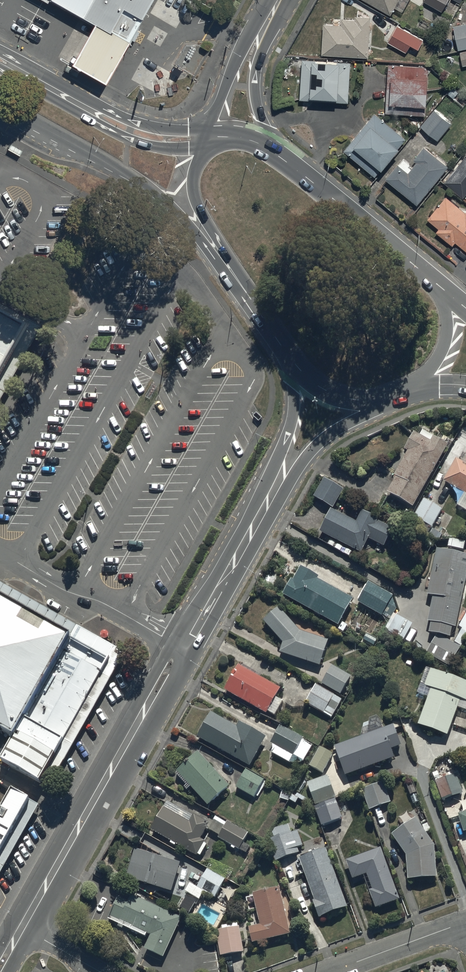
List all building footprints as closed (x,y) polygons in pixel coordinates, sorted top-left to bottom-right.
[(81,12),(87,0),(59,0),(81,12)] [(81,12),(92,18),(126,36),(128,37),(148,0),(87,0),(81,12)] [(376,8),(374,10),(381,13),(382,11),(390,15),(399,0),(363,0),(376,8)] [(423,2),(441,12),(448,0),(424,0),(423,2)] [(323,25),(321,56),(368,58),(370,17),(355,16),(355,21),(341,20),(341,26),(323,25)] [(126,36),(92,18),(68,61),(102,79),(126,36)] [(458,50),(465,49),(465,23),(453,26),(458,50)] [(423,41),(397,26),(388,42),(406,53),(410,46),(418,50),(423,41)] [(302,60),(299,100),(348,103),(351,62),(302,60)] [(428,67),(388,65),(385,113),(426,116),(428,67)] [(451,125),(434,110),(420,126),(437,141),(451,125)] [(406,139),(374,113),(344,151),(375,176),(380,169),(382,170),(398,149),(406,139)] [(401,159),(385,179),(417,205),(447,167),(423,148),(414,160),(416,162),(411,168),(408,166),(409,165),(401,159)] [(443,182),(462,198),(465,194),(465,155),(443,182)] [(427,220),(438,230),(436,233),(452,247),(455,243),(465,252),(465,211),(464,214),(446,198),(427,220)] [(0,314),(0,376),(22,337),(27,329),(20,325),(0,314)] [(413,510),(448,448),(434,440),(431,444),(415,435),(405,454),(407,455),(393,480),(396,482),(388,496),(413,510)] [(463,466),(455,462),(443,485),(465,498),(465,461),(463,466)] [(333,511),(343,493),(326,483),(316,502),(333,511)] [(443,511),(424,501),(414,520),(433,530),(443,511)] [(330,513),(319,536),(361,556),(369,542),(385,550),(393,532),(378,524),(379,523),(362,515),(356,526),(330,513)] [(447,642),(447,641),(451,641),(453,630),(457,631),(465,583),(465,560),(436,554),(427,599),(434,601),(429,626),(432,627),(430,637),(436,638),(428,658),(450,670),(462,650),(447,642)] [(292,583),(283,599),(339,629),(354,603),(318,583),(320,580),(301,570),(294,584),(292,583)] [(369,585),(358,604),(382,618),(393,599),(369,585)] [(0,596),(0,729),(13,736),(71,637),(0,596)] [(279,610),(264,624),(283,645),(280,656),(321,668),(329,642),(301,634),(279,610)] [(413,627),(402,621),(393,638),(403,644),(413,627)] [(378,641),(367,635),(361,645),(373,651),(378,641)] [(110,660),(71,637),(24,718),(64,741),(110,660)] [(351,679),(332,668),(322,687),(341,697),(351,679)] [(281,693),(238,670),(225,695),(268,718),(281,693)] [(460,703),(465,705),(465,686),(432,674),(426,690),(431,692),(418,728),(448,739),(460,703)] [(342,702),(317,687),(305,706),(331,722),(342,702)] [(212,716),(198,741),(251,770),(267,741),(239,726),(236,730),(212,716)] [(13,736),(0,759),(40,782),(64,741),(24,718),(13,736)] [(281,728),(271,746),(293,758),(303,741),(281,728)] [(335,749),(345,780),(395,762),(392,753),(402,750),(394,728),(335,749)] [(323,776),(333,758),(320,751),(310,769),(323,776)] [(228,787),(197,753),(176,772),(176,773),(175,775),(185,786),(183,788),(186,791),(189,787),(208,806),(228,787)] [(265,782),(246,772),(236,790),(255,801),(265,782)] [(436,788),(442,804),(463,796),(456,777),(440,783),(441,786),(436,788)] [(328,780),(307,787),(321,829),(342,822),(328,780)] [(363,793),(369,813),(391,805),(384,786),(363,793)] [(12,790),(0,810),(0,852),(29,799),(12,790)] [(167,805),(151,834),(171,845),(170,846),(175,849),(176,847),(197,859),(197,857),(201,859),(207,848),(204,846),(205,845),(201,843),(209,827),(194,819),(193,820),(167,805)] [(249,836),(228,824),(227,826),(216,820),(209,833),(219,839),(219,840),(246,856),(251,848),(244,844),(249,836)] [(416,822),(393,838),(407,859),(408,883),(437,882),(435,849),(426,836),(432,833),(428,825),(421,828),(416,822)] [(275,865),(299,856),(297,851),(303,849),(298,834),(291,836),(288,827),(273,833),(274,838),(269,840),(270,843),(267,844),(275,865)] [(401,904),(381,851),(346,864),(353,883),(367,878),(373,893),(369,894),(376,913),(401,904)] [(325,852),(300,862),(316,904),(313,905),(319,921),(347,911),(325,852)] [(181,868),(135,853),(126,882),(172,896),(181,868)] [(200,902),(204,894),(215,899),(216,900),(226,882),(207,871),(196,890),(190,886),(185,894),(200,902)] [(291,938),(280,891),(253,898),(260,929),(248,932),(252,948),(291,938)] [(128,903),(118,898),(109,919),(145,936),(146,933),(150,935),(144,949),(163,957),(182,918),(132,895),(128,903)] [(244,955),(239,930),(238,925),(222,928),(223,933),(216,934),(221,960),(244,955)]
